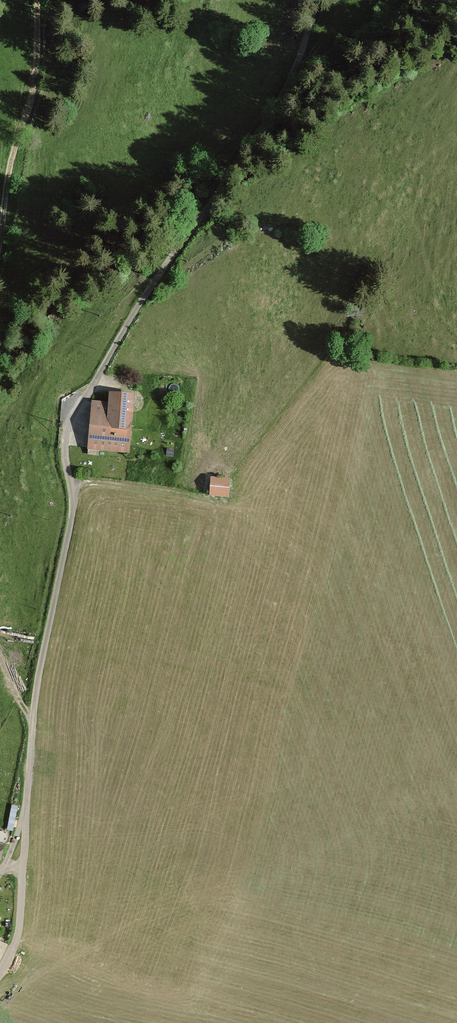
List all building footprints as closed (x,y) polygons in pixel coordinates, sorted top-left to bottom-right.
[(135,395),(111,394),(110,404),(91,403),(89,453),(132,455),(135,395)] [(229,479),(212,479),(212,496),(229,497),(229,479)]
